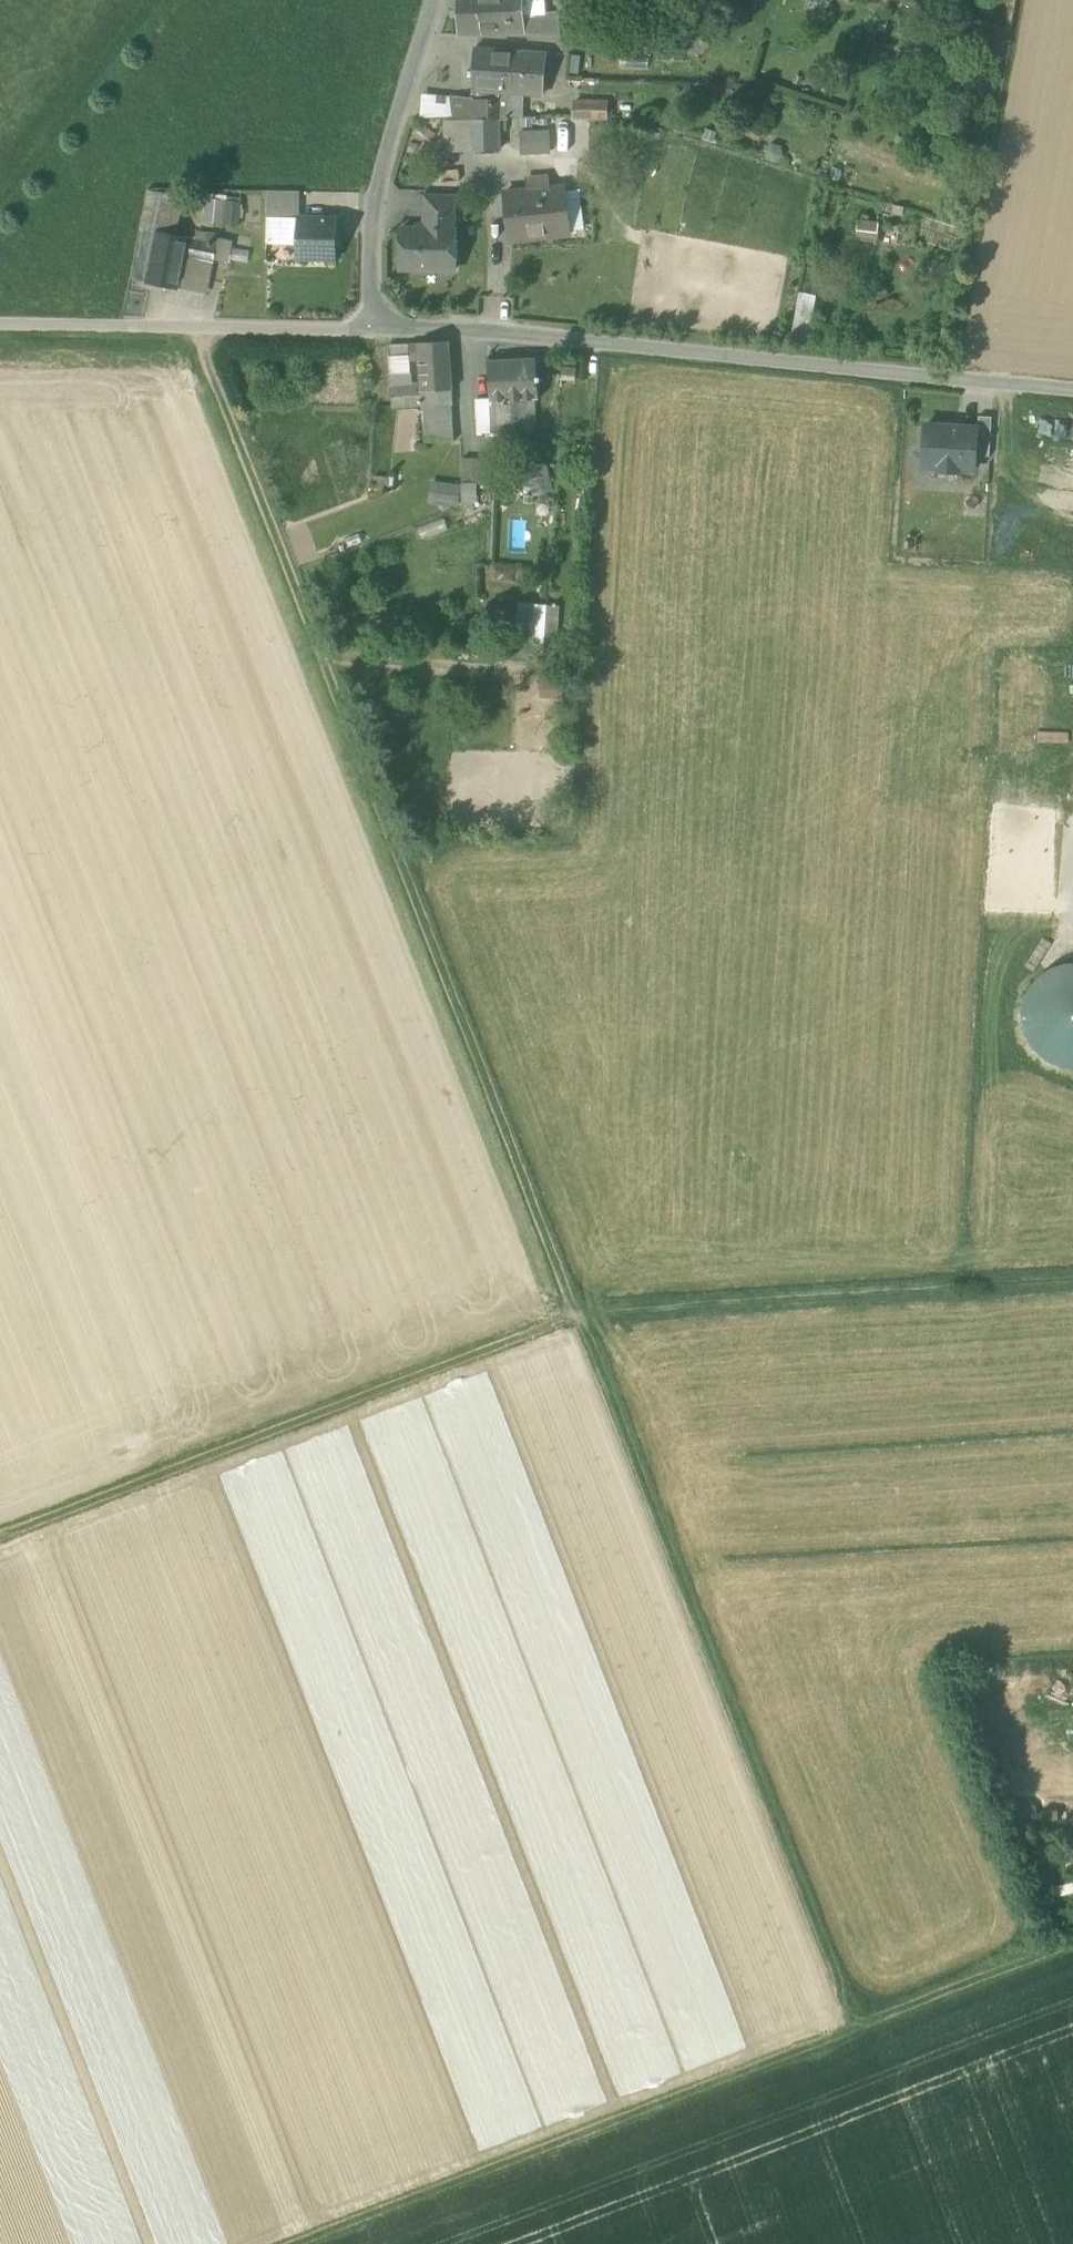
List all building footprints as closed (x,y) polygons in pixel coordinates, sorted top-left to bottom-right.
[(481,34),(480,0),(456,0),(458,35),(481,34)] [(481,34),(481,35),(525,33),(524,15),(523,0),(480,0),(481,34)] [(524,15),(546,14),(545,0),(523,0),(524,15)] [(559,13),(546,14),(524,15),(525,33),(560,35),(559,13)] [(544,52),(513,50),(475,48),(472,97),(491,98),(491,91),(500,92),(511,93),(523,93),(542,95),(544,52)] [(472,120),(499,119),(500,103),(500,92),(491,91),(491,98),(472,97),(451,96),(453,116),(454,121),(472,120)] [(422,92),(420,118),(453,116),(451,96),(422,92)] [(510,103),(509,116),(522,116),(523,93),(511,93),(510,103)] [(569,117),(606,117),(606,102),(570,102),(569,117)] [(510,103),(500,103),(499,119),(509,119),(509,118),(509,116),(510,103)] [(499,151),(499,119),(472,120),(473,152),(499,151)] [(472,120),(454,121),(452,121),(453,152),(473,152),(472,120)] [(520,133),(521,151),(551,149),(550,133),(520,133)] [(507,192),(512,240),(569,234),(564,186),(551,188),(550,177),(527,179),(528,190),(507,192)] [(267,210),(298,210),(299,191),(267,190),(267,210)] [(202,196),(202,222),(234,222),(234,196),(202,196)] [(425,213),(454,213),(454,196),(425,196),(425,213)] [(267,243),(285,243),(286,216),(296,216),(298,216),(298,210),(267,210),(267,243)] [(400,269),(455,270),(456,229),(454,229),(454,213),(425,213),(424,229),(401,229),(400,269)] [(286,216),(285,243),(295,243),(296,216),(286,216)] [(295,260),(336,261),(337,218),(298,216),(296,216),(295,243),(295,260)] [(133,279),(147,282),(157,233),(143,230),(133,279)] [(146,283),(176,289),(182,258),(186,238),(157,232),(157,233),(147,282),(146,283)] [(186,238),(182,258),(213,264),(217,245),(186,238)] [(206,295),(213,264),(182,258),(176,289),(206,295)] [(422,386),(422,390),(423,390),(450,388),(452,388),(448,341),(419,343),(420,355),(422,386)] [(409,344),(410,356),(420,355),(419,343),(409,344)] [(492,396),(492,399),(531,396),(537,396),(535,357),(490,359),(492,396)] [(391,388),(392,403),(423,401),(423,390),(422,390),(422,386),(391,388)] [(453,439),(451,420),(450,405),(452,405),(450,388),(423,390),(423,401),(424,407),(425,407),(425,421),(426,440),(453,439)] [(473,396),(475,438),(486,437),(486,431),(512,434),(514,423),(533,422),(531,396),(492,399),(492,396),(473,396)] [(978,429),(976,455),(989,456),(992,416),(978,415),(978,429)] [(976,455),(978,429),(924,426),(922,445),(914,453),(922,461),(922,466),(939,467),(939,471),(957,472),(958,468),(975,469),(976,455)] [(463,480),(486,480),(486,456),(463,456),(463,480)] [(523,466),(524,493),(553,491),(551,464),(523,466)] [(476,507),(479,484),(432,478),(429,500),(476,507)] [(532,645),(543,646),(546,606),(534,606),(532,645)] [(560,607),(546,606),(543,646),(558,647),(560,607)] [(1061,965),(1043,975),(1029,990),(1023,1010),(1025,1030),(1034,1048),(1050,1061),(1070,1067),(1072,1067),(1072,964),(1061,965)]
